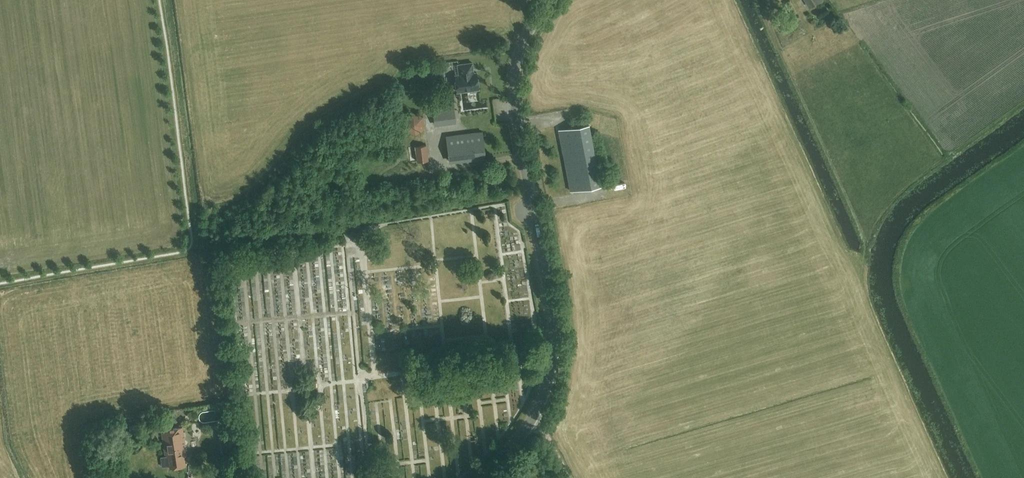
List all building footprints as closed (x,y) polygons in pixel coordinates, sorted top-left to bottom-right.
[(785,3),(792,15),(796,13),(789,1),(785,3)] [(476,92),(476,89),(479,89),(476,72),(472,73),(472,69),(473,69),(472,62),(458,64),(459,74),(455,75),(457,92),(470,90),(470,92),(476,92)] [(432,104),(435,124),(457,121),(454,102),(432,104)] [(589,124),(559,130),(571,191),(601,185),(589,124)] [(446,136),(448,160),(486,155),(483,132),(446,136)] [(426,143),(416,144),(418,160),(428,159),(426,143)] [(363,236),(363,235),(362,235),(365,230),(361,228),(358,232),(353,228),(348,235),(357,242),(357,243),(358,243),(358,242),(362,236),(363,236)] [(214,413),(202,416),(204,425),(216,422),(214,413)] [(184,453),(186,452),(182,427),(162,430),(164,450),(167,449),(170,467),(185,465),(184,456),(185,456),(184,453)]
